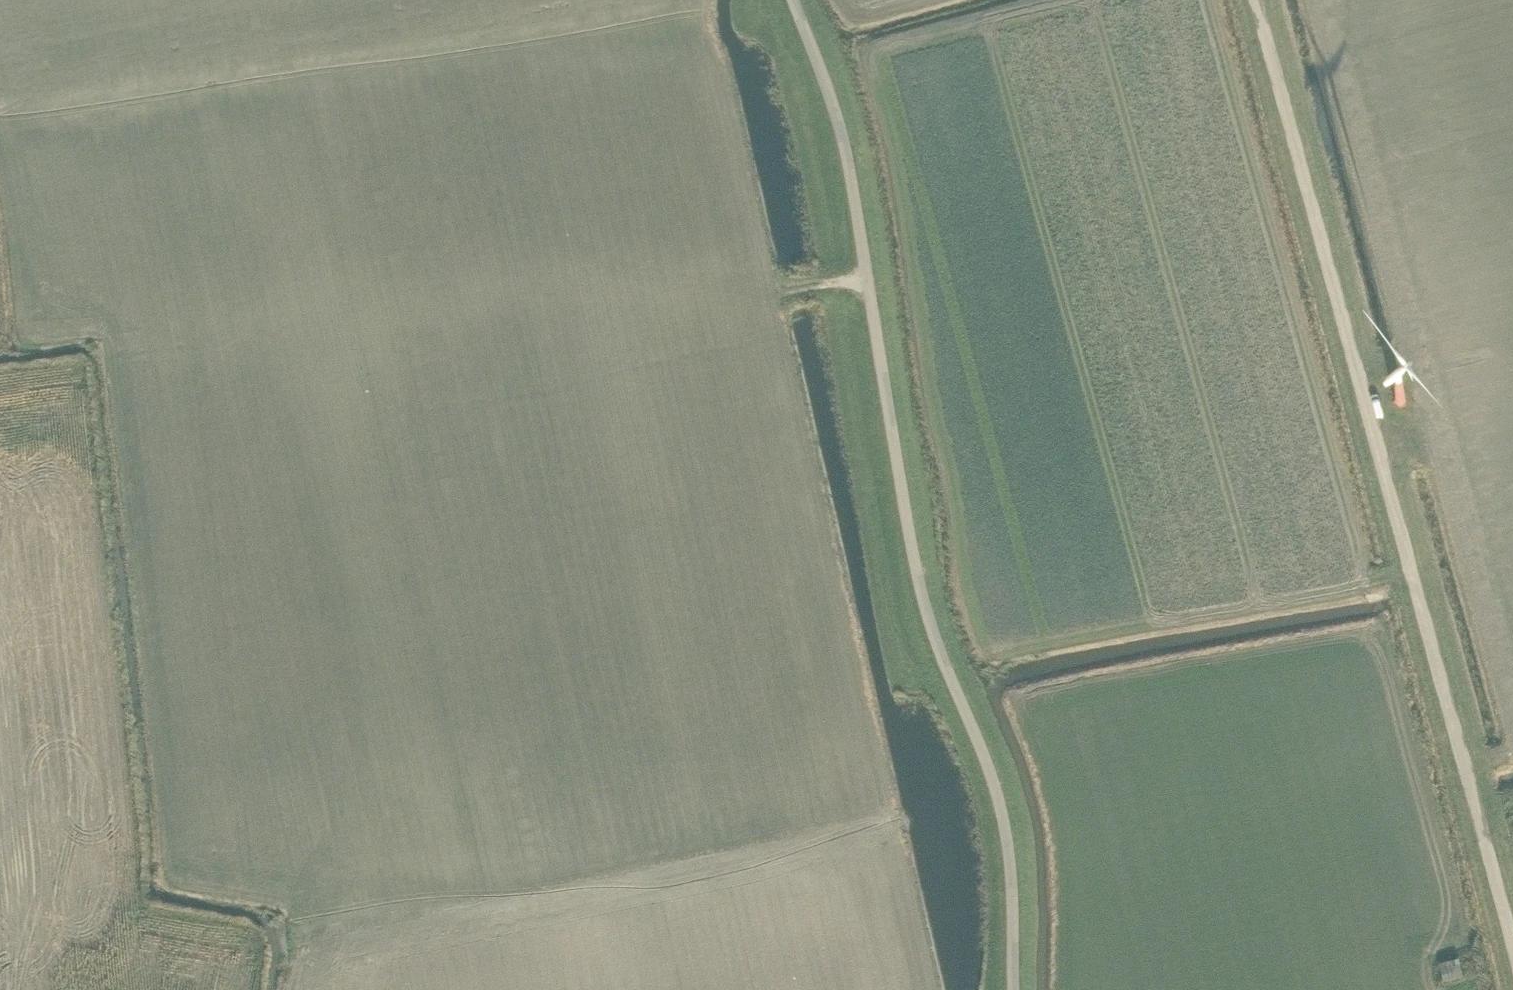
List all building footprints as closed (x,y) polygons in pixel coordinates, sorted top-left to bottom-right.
[(1458,962),(1438,965),(1442,984),(1462,980),(1458,962)]
